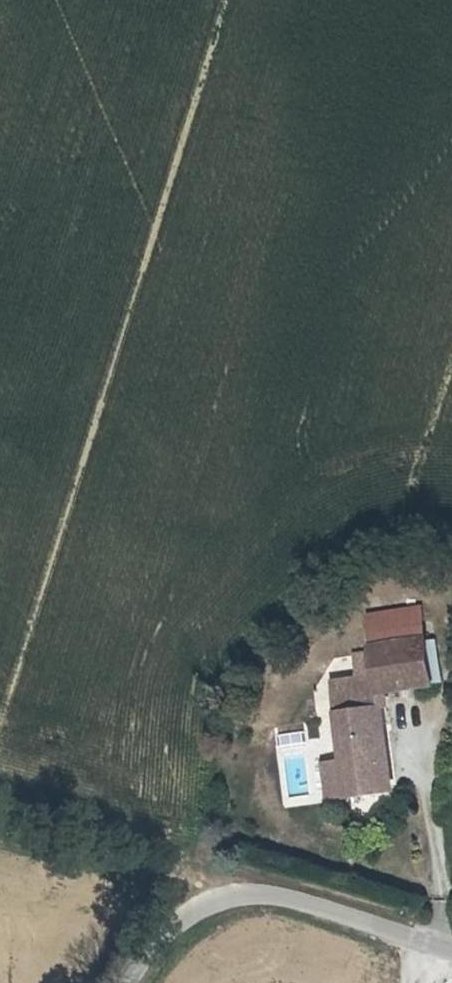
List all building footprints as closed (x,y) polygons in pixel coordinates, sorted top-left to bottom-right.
[(369,700),(382,697),(392,696),(390,676),(443,668),(437,625),(385,634),(389,668),(365,671),(366,681),(369,700)] [(393,777),(382,697),(369,700),(366,681),(342,685),(356,782),(393,777)] [(314,805),(310,741),(278,743),(282,807),(314,805)]
